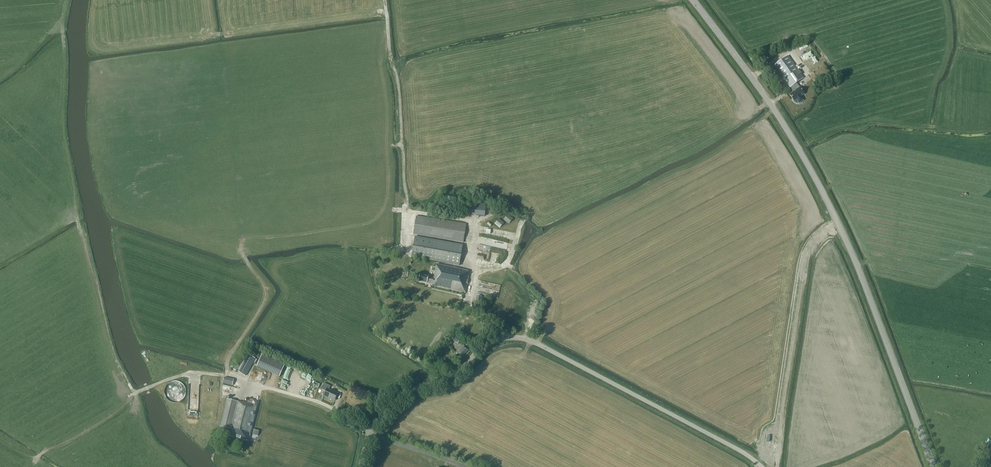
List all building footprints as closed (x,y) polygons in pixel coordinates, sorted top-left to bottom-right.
[(798,71),(788,56),(774,65),(784,80),(790,88),(791,87),(794,91),(789,95),(794,101),(796,99),(799,103),(803,100),(800,96),(804,94),(799,88),(796,83),(804,78),(800,74),(801,73),(798,70),(798,71)] [(470,204),(468,215),(485,216),(486,206),(470,204)] [(463,242),(466,225),(416,216),(413,234),(463,242)] [(459,266),(463,245),(415,237),(411,257),(459,266)] [(492,245),(507,249),(509,243),(494,239),(492,245)] [(464,296),(468,277),(467,276),(468,271),(436,264),(433,278),(419,275),(418,282),(432,285),(431,286),(461,292),(460,295),(464,296)] [(457,344),(461,340),(455,335),(452,339),(457,344)] [(461,358),(468,350),(462,345),(455,352),(457,354),(455,357),(458,360),(461,357),(461,358)] [(246,376),(256,359),(245,353),(235,370),(246,376)] [(285,364),(263,354),(257,367),(280,377),(285,364)] [(232,386),(234,380),(225,377),(223,384),(232,386)] [(177,381),(175,381),(174,381),(173,381),(172,381),(171,382),(170,382),(170,383),(169,383),(168,383),(167,384),(167,385),(166,386),(165,387),(165,388),(165,389),(164,390),(164,391),(164,392),(164,393),(164,394),(165,395),(165,396),(165,397),(166,398),(167,399),(167,400),(168,400),(168,401),(169,401),(170,402),(171,402),(172,403),(173,403),(174,403),(175,403),(176,403),(177,403),(178,403),(179,403),(179,402),(180,402),(181,402),(181,401),(182,401),(182,400),(183,399),(184,399),(184,398),(185,397),(185,396),(186,395),(186,394),(186,393),(186,392),(186,391),(186,390),(186,389),(185,388),(185,387),(184,386),(184,385),(183,384),(182,384),(182,383),(181,383),(179,382),(178,381),(177,381)] [(334,401),(338,393),(329,389),(330,386),(324,383),(321,389),(326,391),(323,396),(334,401)] [(257,406),(258,403),(253,401),(253,400),(248,398),(247,403),(243,402),(242,403),(227,399),(220,427),(230,430),(228,436),(248,442),(258,406),(257,406)]
